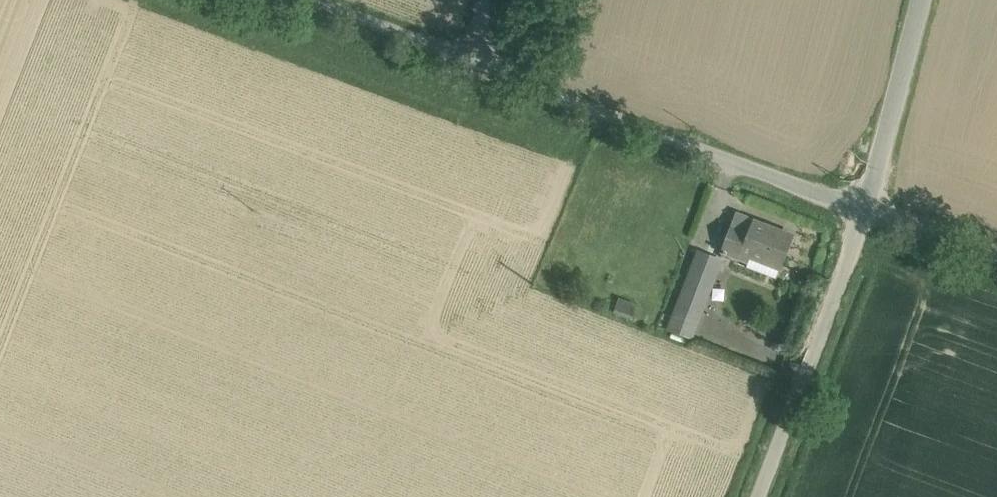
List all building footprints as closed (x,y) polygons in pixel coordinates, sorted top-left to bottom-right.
[(749,232),(754,220),(738,214),(734,225),(749,232)] [(793,235),(754,220),(749,232),(734,225),(724,251),(749,261),(751,257),(780,268),(793,235)] [(723,260),(699,251),(669,330),(692,339),(723,260)] [(776,279),(780,268),(751,257),(749,261),(747,268),(776,279)]
